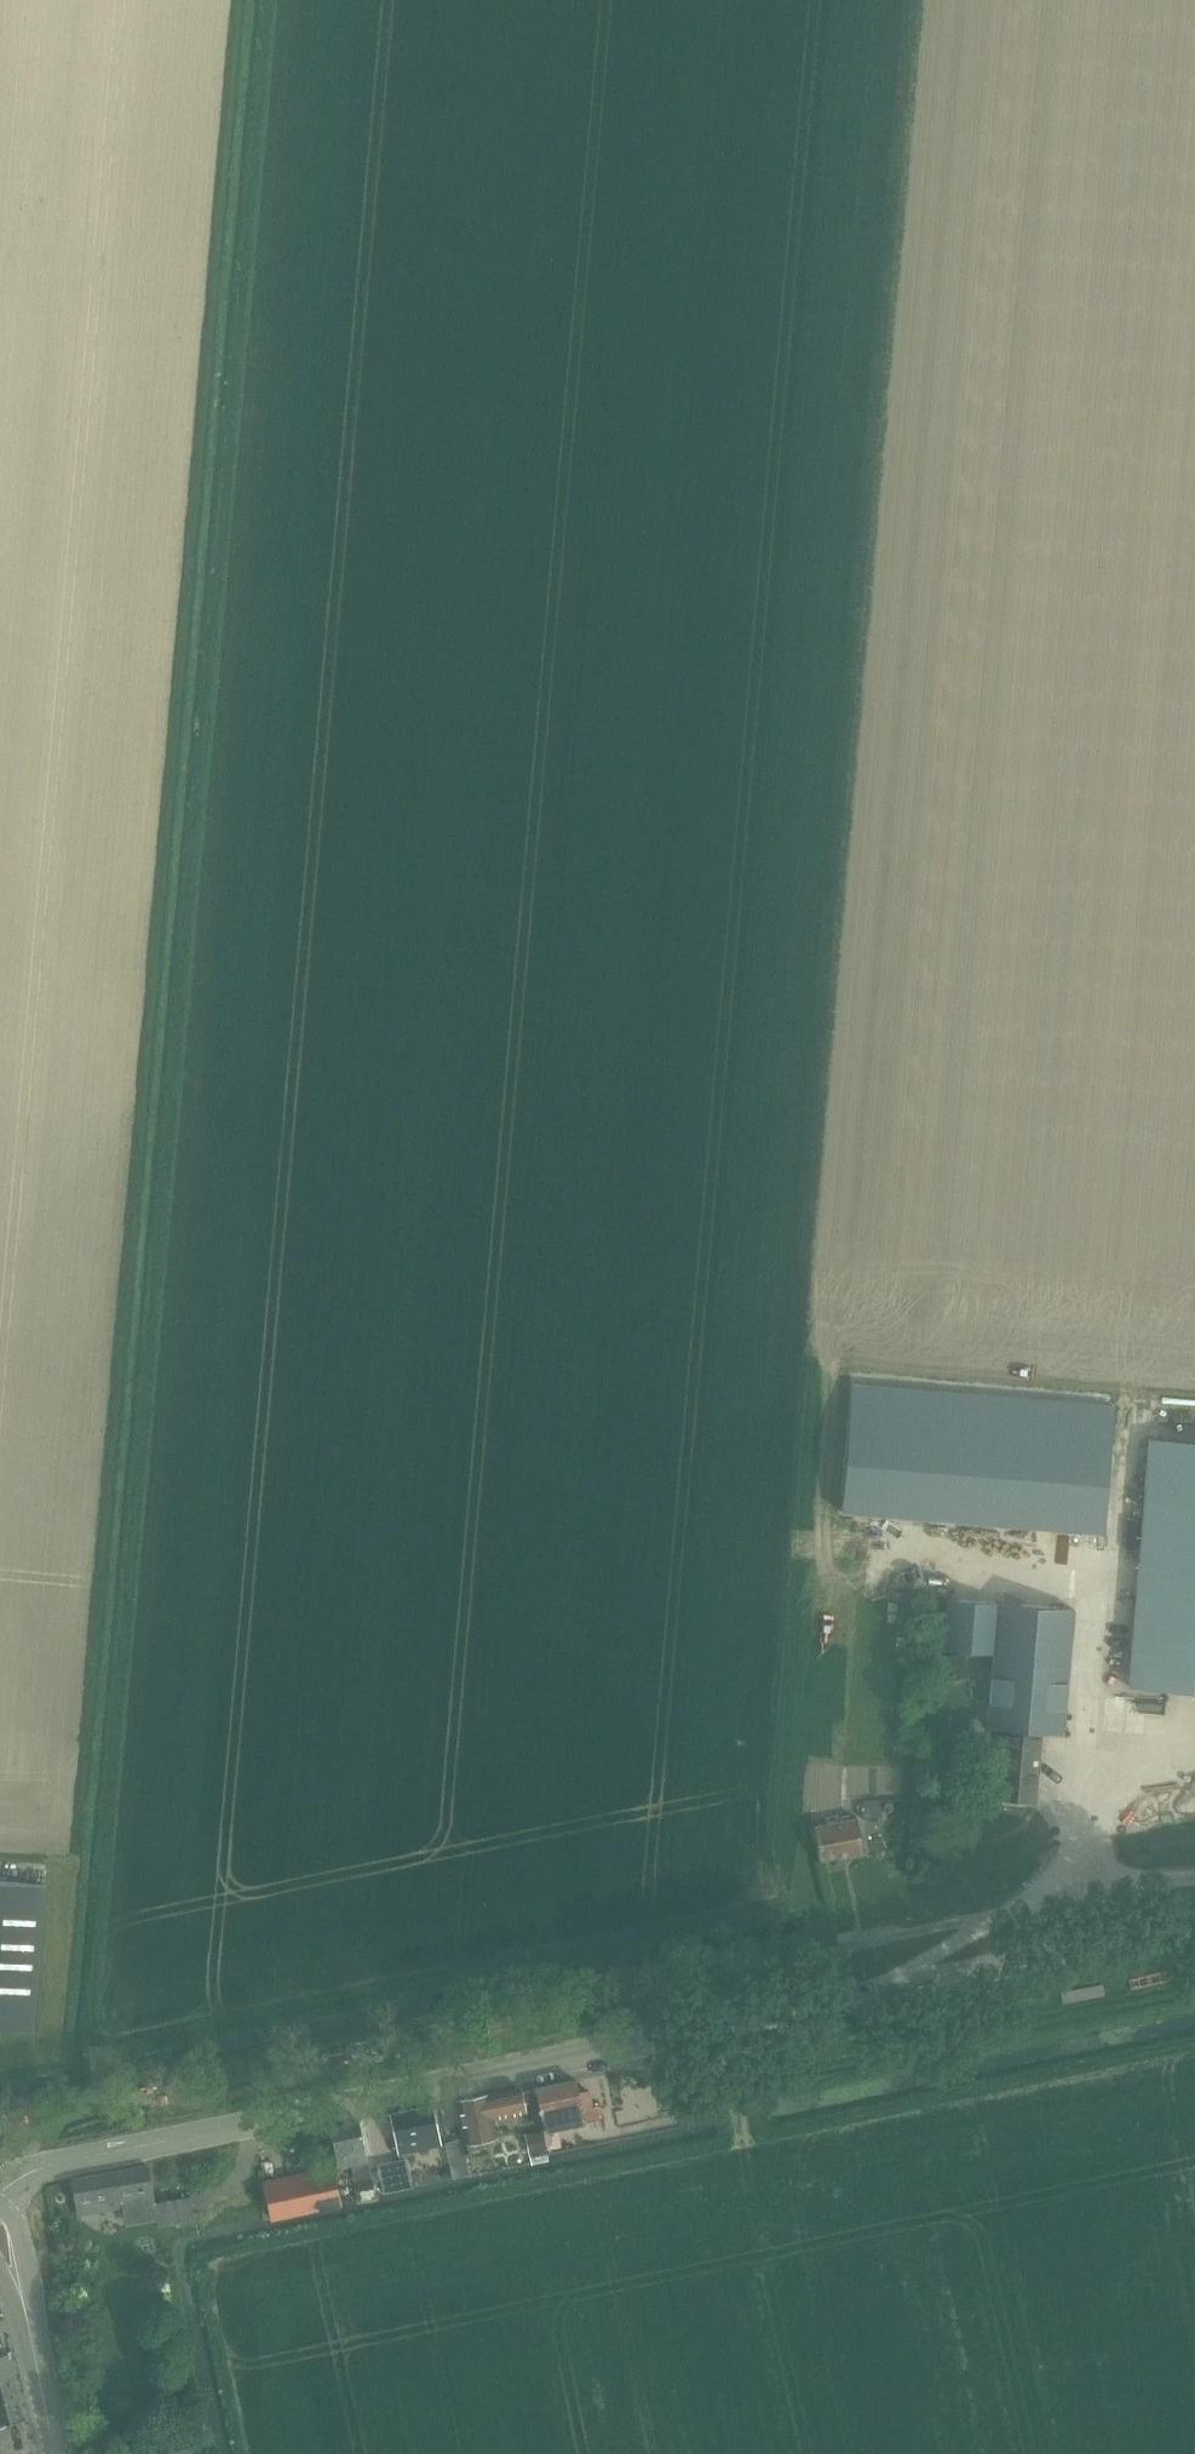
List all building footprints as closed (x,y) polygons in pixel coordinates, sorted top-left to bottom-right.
[(964,1422),(957,1523),(1105,1534),(1112,1433),(964,1422)] [(1153,1440),(1149,1439),(1129,1687),(1194,1692),(1194,1443),(1153,1440)] [(941,1596),(936,1651),(995,1656),(988,1727),(999,1728),(997,1758),(1003,1759),(1000,1798),(1035,1801),(1041,1732),(1061,1734),(1073,1607),(941,1596)] [(860,1804),(862,1818),(880,1815),(878,1801),(860,1804)] [(855,1817),(814,1826),(822,1860),(862,1851),(855,1817)] [(37,2026),(44,1879),(0,1877),(0,2024),(37,2026)] [(380,2042),(367,2045),(369,2055),(370,2056),(383,2053),(382,2052),(380,2042)] [(545,2129),(583,2121),(602,2118),(600,2104),(591,2106),(588,2091),(578,2093),(575,2080),(536,2088),(545,2129)] [(490,2153),(487,2138),(485,2129),(494,2127),(491,2111),(524,2104),(520,2088),(488,2095),(487,2094),(457,2100),(469,2158),(490,2153)] [(670,2096),(674,2115),(674,2116),(705,2109),(701,2090),(670,2096)] [(433,2105),(390,2114),(395,2140),(369,2145),(374,2166),(375,2166),(377,2178),(391,2175),(392,2182),(403,2179),(398,2155),(441,2146),(433,2105)] [(352,2166),(355,2180),(354,2180),(358,2201),(375,2198),(375,2196),(371,2177),(370,2177),(358,2121),(329,2127),(338,2169),(352,2166)] [(542,2131),(525,2135),(529,2151),(531,2160),(532,2165),(549,2161),(548,2156),(546,2148),(542,2131)] [(446,2142),(445,2142),(447,2153),(464,2149),(461,2139),(446,2142)] [(154,2203),(147,2166),(71,2180),(78,2217),(154,2203)] [(264,2183),(272,2219),(340,2205),(333,2168),(264,2183)] [(190,2196),(152,2204),(157,2227),(195,2219),(190,2196)] [(21,2419),(26,2417),(9,2352),(4,2353),(0,2339),(0,2425),(21,2419)] [(10,2453),(30,2453),(29,2448),(21,2419),(0,2425),(0,2453),(7,2453),(10,2453)]
